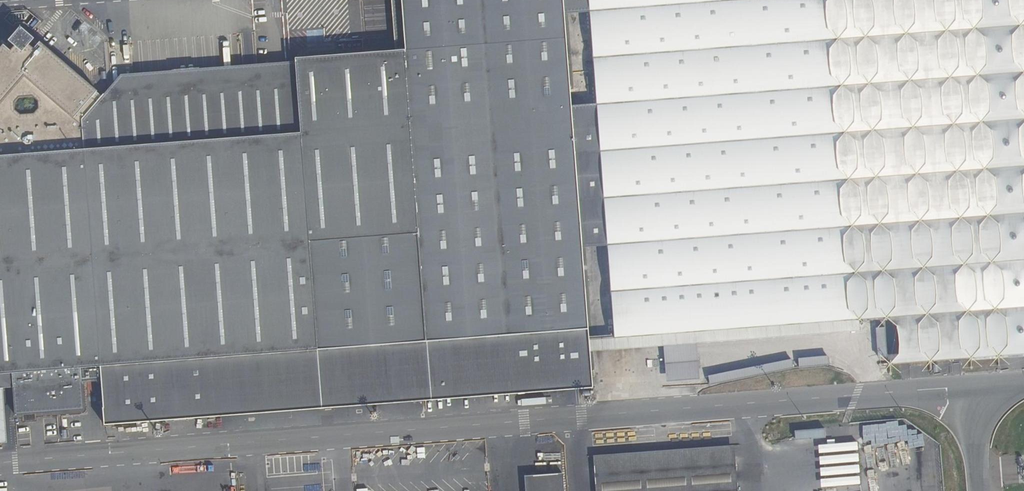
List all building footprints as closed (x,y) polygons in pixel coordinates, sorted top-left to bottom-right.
[(100,94),(94,101),(89,97),(95,90),(40,43),(34,49),(29,44),(34,39),(20,28),(8,41),(15,48),(11,52),(4,46),(0,51),(0,374),(12,373),(14,387),(16,414),(84,409),(81,369),(99,367),(103,417),(353,398),(595,379),(586,244),(606,242),(596,110),(574,111),(568,15),(589,13),(588,0),(390,0),(393,50),(317,56),(295,57),(298,79),(100,94)] [(589,12),(596,103),(607,246),(614,338),(667,334),(886,318),(890,364),(1023,354),(1023,0),(588,0),(589,12)] [(0,374),(0,388),(14,387),(12,373),(0,374)] [(723,435),(628,442),(629,455),(587,458),(589,490),(727,490),(723,435)]
